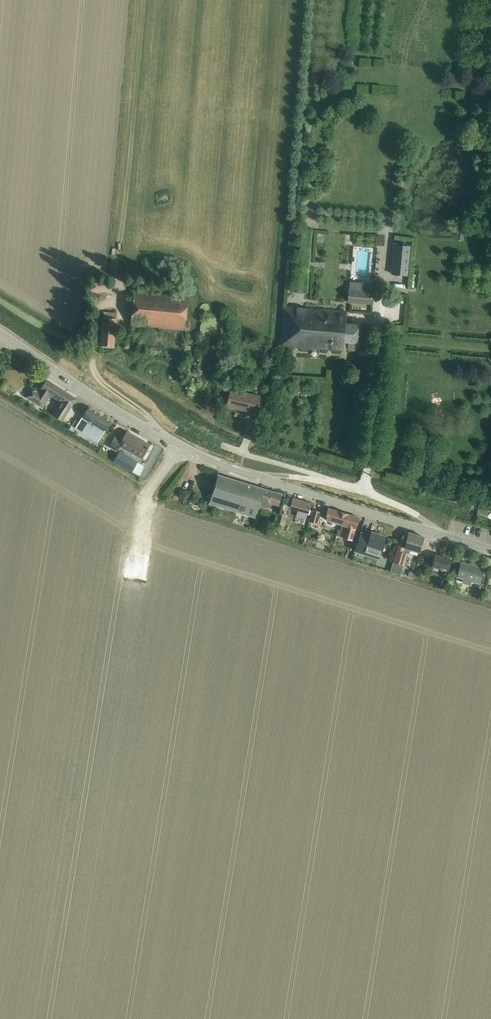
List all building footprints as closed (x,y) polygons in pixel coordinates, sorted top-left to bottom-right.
[(394,244),(391,273),(407,275),(410,246),(394,244)] [(89,291),(88,297),(88,299),(92,299),(92,291),(110,293),(112,282),(90,280),(89,291)] [(347,302),(372,304),(373,292),(372,292),(349,289),(348,289),(347,302)] [(187,295),(134,291),(131,325),(185,330),(187,295)] [(280,346),(287,347),(295,347),(328,350),(328,349),(343,351),(343,348),(348,348),(347,351),(358,351),(359,344),(360,344),(361,323),(345,322),(346,311),(283,306),(280,346)] [(114,347),(116,319),(116,313),(104,312),(101,346),(114,347)] [(50,396),(57,400),(60,402),(52,415),(62,421),(76,398),(57,387),(46,380),(38,392),(31,388),(25,397),(43,408),(50,396)] [(259,395),(230,389),(226,407),(247,412),(245,417),(254,419),(259,395)] [(79,422),(75,428),(73,426),(71,425),(69,429),(73,431),(75,429),(97,442),(111,420),(88,407),(79,422)] [(117,434),(109,447),(117,452),(120,447),(141,459),(150,444),(127,432),(123,438),(117,434)] [(120,450),(113,461),(132,472),(138,461),(120,450)] [(282,494),(228,478),(218,475),(209,504),(255,518),(259,504),(268,507),(269,503),(278,506),(282,494)] [(305,519),(310,503),(292,498),(289,508),(297,510),(296,517),(305,519)] [(325,522),(323,527),(335,530),(336,529),(336,528),(338,529),(340,530),(344,531),(349,514),(328,508),(325,520),(324,522),(325,522)] [(313,510),(309,521),(317,524),(321,512),(313,510)] [(282,526),(285,514),(279,512),(276,525),(282,526)] [(338,529),(336,535),(337,535),(352,540),(355,529),(358,519),(359,517),(349,515),(349,514),(344,531),(340,530),(338,529)] [(360,531),(354,551),(378,559),(381,550),(385,537),(371,532),(370,534),(360,531)] [(404,565),(407,554),(409,554),(410,550),(419,552),(424,537),(409,532),(403,552),(396,550),(393,562),(404,565)] [(435,554),(432,566),(447,571),(451,559),(435,554)] [(461,562),(457,577),(463,579),(462,583),(471,586),(472,582),(478,584),(483,569),(461,562)]
